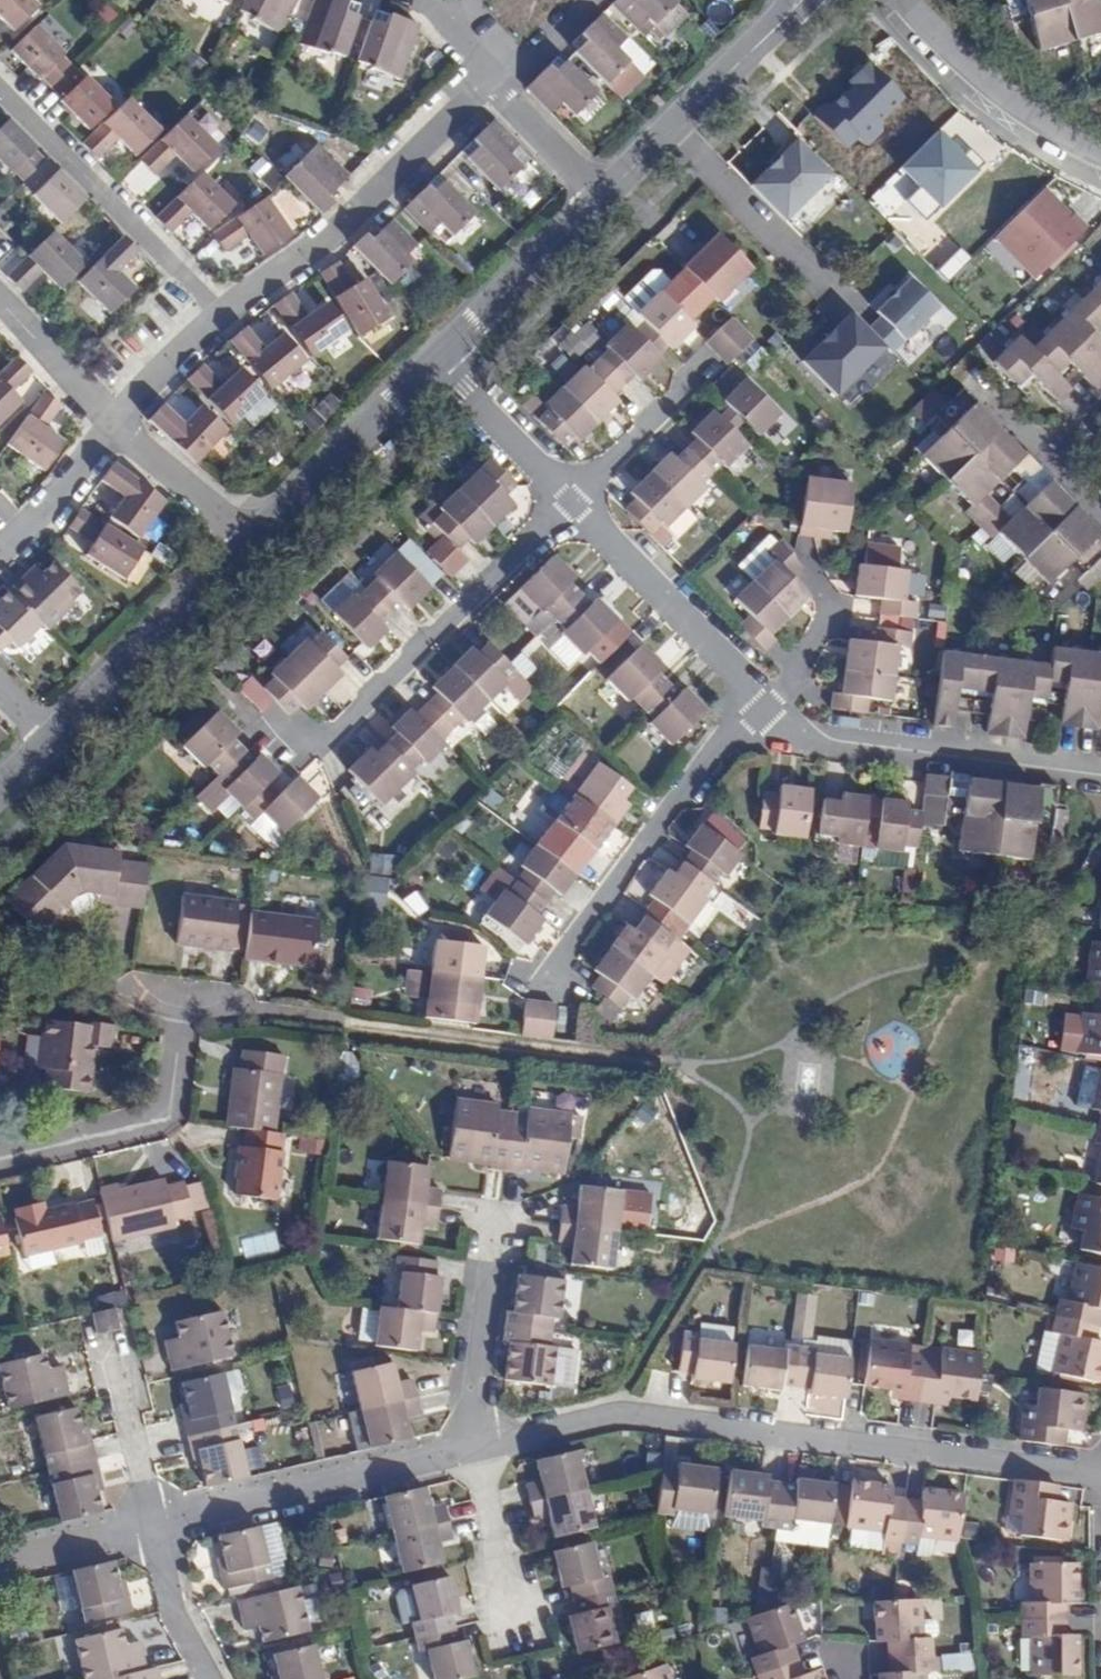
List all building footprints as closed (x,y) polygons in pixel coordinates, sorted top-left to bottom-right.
[(14,32),(37,10),(28,0),(0,0),(0,19),(14,32)] [(238,12),(255,20),(253,23),(278,36),(298,0),(244,0),(238,12)] [(299,45),(329,57),(331,54),(344,59),(358,17),(344,12),(348,1),(346,0),(315,0),(299,45)] [(639,33),(649,24),(653,28),(677,5),(672,0),(616,0),(612,5),(639,33)] [(1011,25),(1031,20),(1025,0),(1004,0),(1009,19),(1011,25)] [(1031,20),(1040,51),(1073,42),(1062,0),(1025,0),(1031,20)] [(1073,42),(1100,34),(1100,9),(1098,1),(1098,0),(1062,0),(1073,42)] [(689,17),(677,5),(653,28),(664,40),(689,17)] [(574,53),(606,85),(629,62),(619,52),(629,42),(602,14),(580,36),(587,41),(574,53)] [(371,21),(357,62),(372,68),(370,71),(399,82),(415,36),(419,26),(401,20),(388,15),(385,27),(371,21)] [(51,89),(72,68),(60,58),(64,55),(36,27),(9,51),(26,67),(38,80),(40,78),(51,89)] [(526,89),(551,114),(562,104),(574,116),(596,95),(565,62),(554,74),(548,67),(539,76),(526,89)] [(830,108),(826,104),(813,117),(846,149),(857,138),(866,147),(882,132),(882,120),(903,99),(867,63),(848,82),(854,88),(845,97),(843,95),(830,108)] [(80,77),(72,68),(51,89),(62,100),(60,102),(73,115),(86,128),(112,103),(84,74),(80,77)] [(129,98),(82,144),(88,150),(96,158),(118,137),(136,154),(160,130),(129,98)] [(186,115),(141,159),(155,174),(176,154),(193,172),(219,148),(186,115)] [(8,120),(0,128),(0,166),(9,174),(13,170),(25,181),(45,162),(34,151),(36,149),(24,137),(8,120)] [(475,151),(467,159),(498,190),(521,170),(511,158),(521,147),(494,120),(480,134),(469,144),(475,151)] [(936,134),(900,169),(919,188),(905,202),(925,222),(984,164),(969,150),(960,158),(936,134)] [(770,175),(765,171),(749,187),(784,222),(830,176),(796,141),(780,157),(784,162),(770,175)] [(307,155),(285,179),(322,215),(333,204),(328,197),(332,193),(338,187),(349,177),(325,152),(314,163),(307,155)] [(56,173),(45,162),(25,181),(34,191),(31,196),(59,225),(86,200),(69,183),(57,171),(56,173)] [(202,172),(156,218),(164,227),(170,233),(192,212),(209,230),(233,205),(202,172)] [(419,194),(404,209),(430,235),(440,226),(449,236),(472,215),(443,182),(431,194),(425,188),(419,194)] [(1043,190),(994,239),(1035,280),(1086,230),(1072,216),(1070,218),(1043,190)] [(292,235),(265,199),(214,234),(226,251),(250,235),(264,254),(292,235)] [(359,241),(353,247),(391,286),(411,264),(405,258),(417,246),(392,221),(381,231),(369,243),(364,236),(359,241)] [(53,231),(6,277),(17,288),(22,293),(43,273),(60,291),(86,265),(53,231)] [(691,252),(678,264),(682,268),(711,298),(716,303),(750,270),(717,236),(704,249),(696,257),(691,252)] [(132,246),(123,237),(76,283),(111,317),(137,292),(120,274),(139,253),(132,246)] [(699,244),(691,252),(696,257),(704,249),(699,244)] [(971,260),(960,249),(936,272),(948,283),(971,260)] [(354,289),(338,263),(333,266),(320,274),(359,337),(360,339),(389,320),(366,282),(354,289)] [(711,298),(682,268),(658,292),(688,322),(711,298)] [(652,274),(624,301),(636,314),(658,292),(667,283),(658,273),(652,274)] [(1100,316),(1100,275),(1094,281),(1098,286),(1085,299),(1100,316)] [(880,318),(867,330),(885,348),(891,355),(938,309),(909,280),(875,313),(880,318)] [(310,317),(292,292),(284,298),(273,306),(311,358),(349,331),(330,303),(310,317)] [(658,292),(636,314),(643,321),(665,344),(671,350),(683,338),(694,328),(688,322),(658,292)] [(1100,369),(1100,345),(1099,343),(1100,341),(1100,316),(1085,299),(1071,314),(1067,310),(1053,322),(1100,369)] [(823,350),(819,345),(802,362),(836,397),(885,348),(867,330),(851,314),(833,331),(838,335),(823,350)] [(742,329),(730,318),(706,343),(716,354),(742,329)] [(606,349),(596,359),(623,386),(633,376),(639,381),(650,370),(661,359),(656,354),(665,344),(643,321),(633,330),(627,324),(603,346),(606,349)] [(1062,380),(1076,368),(1099,391),(1100,389),(1100,369),(1053,322),(1041,334),(1045,338),(1031,350),(1062,380)] [(237,334),(229,341),(270,391),(303,363),(282,334),(263,348),(246,328),(237,334)] [(753,340),(742,329),(716,354),(727,364),(753,340)] [(1070,390),(1062,380),(1031,350),(1015,335),(1003,347),(1007,352),(995,362),(1022,390),(1034,380),(1056,402),(1070,390)] [(0,373),(0,425),(22,403),(12,391),(32,372),(24,364),(17,357),(0,373)] [(623,386),(596,359),(586,369),(583,366),(561,388),(596,423),(606,414),(618,402),(612,396),(623,386)] [(187,379),(231,426),(265,396),(243,370),(224,387),(203,365),(197,371),(187,379)] [(552,379),(534,395),(543,404),(561,388),(552,379)] [(743,422),(757,437),(780,415),(745,380),(734,390),(722,401),(728,408),(743,422)] [(523,406),(562,446),(573,435),(579,442),(588,432),(596,423),(561,388),(543,404),(534,395),(523,406)] [(948,407),(931,390),(909,412),(925,429),(937,417),(948,407)] [(965,390),(948,407),(937,417),(949,430),(971,410),(978,403),(974,399),(965,390)] [(44,393),(6,445),(42,472),(63,444),(43,428),(61,405),(53,399),(44,393)] [(148,421),(195,465),(226,434),(201,410),(184,426),(163,406),(148,421)] [(733,432),(743,422),(728,408),(718,418),(713,411),(703,421),(690,433),(696,439),(685,450),(710,474),(720,463),(725,469),(747,448),(733,432)] [(971,410),(949,430),(923,455),(948,480),(995,433),(971,410)] [(995,433),(948,480),(973,506),(987,493),(999,480),(1021,460),(995,433)] [(713,500),(723,488),(710,474),(685,450),(675,460),(669,454),(659,463),(651,472),(685,507),(703,490),(713,500)] [(1027,453),(1021,460),(999,480),(1012,493),(1041,465),(1034,459),(1027,453)] [(456,491),(492,527),(501,518),(513,505),(504,496),(514,485),(489,459),(456,491)] [(106,473),(100,481),(124,498),(111,518),(139,539),(165,501),(113,464),(106,473)] [(1041,465),(1012,493),(1024,505),(1045,485),(1052,477),(1048,473),(1041,465)] [(625,510),(648,533),(659,524),(664,528),(685,507),(651,472),(642,481),(629,494),(636,499),(625,510)] [(846,533),(851,484),(822,481),(822,487),(805,485),(798,535),(808,537),(814,537),(816,529),(846,533)] [(1011,517),(997,530),(1023,557),(1071,510),(1045,485),(1024,505),(1011,517)] [(431,522),(457,550),(468,539),(474,545),(482,537),(492,527),(456,491),(438,509),(441,513),(431,522)] [(987,493),(973,506),(967,511),(981,524),(1000,505),(987,493)] [(1000,505),(981,524),(992,535),(997,530),(1011,517),(1000,505)] [(75,518),(68,527),(93,545),(87,555),(121,579),(143,550),(80,510),(75,518)] [(1071,510),(1023,557),(1048,583),(1075,555),(1096,536),(1071,510)] [(1075,555),(1086,567),(1096,559),(1100,554),(1100,530),(1096,536),(1075,555)] [(766,552),(775,543),(768,535),(736,566),(752,582),(774,561),(766,552)] [(784,549),(789,545),(781,537),(776,542),(784,549)] [(802,568),(784,549),(776,542),(775,543),(766,552),(774,561),(752,582),(787,617),(796,608),(809,596),(791,578),(802,568)] [(900,548),(867,544),(863,566),(858,565),(856,583),(854,597),(882,600),(879,615),(917,620),(918,604),(905,602),(908,572),(897,571),(900,548)] [(364,588),(391,615),(401,605),(407,611),(420,598),(429,589),(395,553),(371,575),(374,578),(364,588)] [(533,640),(539,635),(579,594),(569,584),(575,578),(569,572),(553,556),(517,591),(537,613),(522,628),(533,640)] [(1086,567),(1075,579),(1091,597),(1100,587),(1100,563),(1096,559),(1086,567)] [(80,592),(53,563),(42,573),(33,581),(25,575),(18,582),(9,590),(43,625),(48,630),(74,606),(70,603),(80,592)] [(787,617),(752,582),(735,599),(750,616),(739,627),(764,652),(776,641),(770,634),(775,629),(787,617)] [(333,613),(362,644),(368,649),(378,639),(386,631),(380,625),(391,615),(364,588),(353,598),(351,595),(333,613)] [(43,625),(9,590),(0,599),(0,650),(10,641),(17,649),(43,625)] [(614,626),(618,622),(606,609),(596,599),(590,605),(579,594),(539,635),(545,641),(559,627),(563,631),(560,634),(582,656),(585,652),(598,664),(625,638),(614,626)] [(915,634),(878,629),(876,644),(848,640),(847,649),(844,671),(893,677),(898,647),(913,649),(915,634)] [(306,639),(287,657),(323,693),(333,684),(341,675),(335,669),(345,660),(319,634),(310,642),(306,639)] [(453,666),(488,702),(504,686),(508,682),(523,698),(532,689),(526,683),(487,644),(477,654),(471,648),(462,657),(453,666)] [(631,699),(641,710),(667,684),(657,674),(663,668),(651,655),(641,645),(605,681),(626,704),(631,699)] [(1052,648),(1050,666),(1047,687),(1065,689),(1062,710),(1060,724),(1067,725),(1079,727),(1089,649),(1072,646),(1072,651),(1052,648)] [(959,650),(942,648),(932,727),(944,728),(952,729),(954,711),(956,698),(956,693),(974,695),(979,657),(959,654),(959,650)] [(1089,649),(1079,727),(1089,729),(1097,729),(1100,700),(1100,650),(1089,649)] [(998,659),(979,657),(974,695),(991,698),(990,703),(988,715),(986,733),(996,734),(1005,736),(1015,657),(999,655),(998,659)] [(263,688),(273,700),(284,711),(295,700),(305,711),(323,693),(287,657),(268,675),(273,680),(263,688)] [(1031,659),(1015,657),(1005,736),(1013,737),(1024,738),(1026,720),(1027,708),(1028,703),(1045,705),(1047,687),(1050,666),(1030,664),(1031,659)] [(467,724),(488,702),(453,666),(441,677),(431,688),(437,694),(415,715),(440,740),(445,735),(461,719),(467,724)] [(893,677),(844,671),(843,678),(841,694),(833,693),(830,709),(866,714),(867,697),(889,700),(893,677)] [(536,673),(526,683),(532,689),(538,695),(547,685),(536,673)] [(508,682),(504,686),(520,702),(523,698),(508,682)] [(668,746),(706,711),(695,700),(684,689),(678,694),(667,684),(641,710),(651,720),(647,725),(668,746)] [(956,698),(954,711),(988,715),(990,703),(956,698)] [(1044,710),(1027,708),(1026,720),(1043,722),(1044,710)] [(386,745),(410,769),(419,761),(424,765),(444,745),(409,710),(400,718),(391,728),(396,734),(386,745)] [(217,776),(243,750),(233,740),(239,734),(231,726),(216,712),(181,745),(203,770),(206,766),(217,776)] [(560,763),(568,770),(581,752),(602,767),(605,763),(579,737),(560,763)] [(399,779),(410,769),(386,745),(375,755),(370,749),(355,763),(347,771),(383,806),(404,785),(399,779)] [(229,795),(242,808),(267,784),(277,774),(271,767),(259,755),(253,761),(243,750),(217,776),(195,797),(209,812),(229,795)] [(574,797),(613,826),(622,814),(628,806),(622,801),(631,788),(602,767),(581,752),(568,770),(557,784),(574,797)] [(949,778),(944,811),(963,814),(967,781),(968,776),(956,774),(949,773),(949,778)] [(921,813),(919,828),(941,831),(944,811),(949,778),(926,775),(922,805),(921,813)] [(283,833),(319,800),(304,786),(296,777),(278,795),(267,784),(242,808),(254,820),(262,812),(283,833)] [(967,781),(963,814),(958,847),(992,850),(1001,786),(980,783),(967,781)] [(1037,784),(1036,790),(1032,822),(1051,825),(1053,813),(1055,792),(1056,786),(1047,785),(1037,784)] [(1014,787),(1001,786),(992,850),(1028,855),(1032,822),(1036,790),(1014,787)] [(773,835),(804,839),(811,791),(796,789),(779,787),(778,795),(764,793),(760,827),(773,829),(773,835)] [(861,847),(864,825),(867,806),(868,798),(852,796),(842,795),(841,803),(824,801),(819,834),(838,838),(837,844),(861,847)] [(559,825),(588,845),(595,850),(606,835),(613,826),(574,797),(554,821),(559,825)] [(880,808),(881,800),(868,798),(867,806),(880,808)] [(874,865),(914,870),(919,828),(921,813),(906,811),(907,803),(897,802),(881,800),(880,808),(867,806),(864,825),(878,828),(875,847),(877,849),(874,865)] [(906,811),(921,813),(922,805),(907,803),(906,811)] [(1073,816),(1053,813),(1051,825),(1049,844),(1070,846),(1073,816)] [(682,863),(713,886),(722,874),(724,876),(740,855),(737,853),(742,846),(711,817),(703,828),(700,826),(692,836),(684,847),(691,852),(682,863)] [(548,839),(577,860),(588,845),(559,825),(548,839)] [(576,875),(536,846),(519,868),(524,872),(516,882),(545,904),(553,891),(560,896),(568,886),(576,875)] [(111,906),(141,910),(147,868),(115,864),(116,857),(62,849),(11,901),(39,930),(77,895),(111,899),(111,906)] [(648,896),(655,901),(690,924),(708,900),(705,896),(713,886),(682,863),(674,875),(667,870),(656,884),(648,896)] [(536,915),(545,904),(516,882),(495,866),(478,888),(494,900),(483,915),(524,945),(536,929),(543,920),(536,915)] [(236,905),(182,898),(176,944),(229,951),(236,905)] [(250,916),(244,959),(309,968),(315,925),(250,916)] [(611,946),(652,977),(661,983),(684,951),(671,942),(642,918),(633,931),(626,926),(618,936),(611,946)] [(436,941),(431,971),(480,977),(481,969),(484,947),(463,945),(436,941)] [(1100,1000),(1100,947),(1081,944),(1076,981),(1085,982),(1082,997),(1100,1000)] [(634,1001),(652,977),(611,946),(601,961),(593,971),(600,976),(591,988),(603,1000),(595,1011),(611,1024),(631,998),(634,1001)] [(425,1017),(463,1022),(465,1006),(476,1008),(478,993),(480,977),(431,971),(425,1017)] [(1082,997),(1081,1014),(1072,1014),(1067,1051),(1100,1056),(1100,1000),(1082,997)] [(526,1001),(521,1036),(536,1038),(541,1003),(526,1001)] [(541,1003),(536,1038),(551,1040),(555,1004),(541,1003)] [(465,1006),(463,1022),(473,1024),(476,1008),(465,1006)] [(44,1089),(87,1095),(94,1049),(108,1049),(110,1028),(83,1024),(83,1031),(45,1024),(38,1070),(47,1071),(44,1089)] [(238,1068),(230,1128),(244,1129),(274,1133),(284,1058),(245,1052),(242,1069),(238,1068)] [(455,1100),(447,1158),(490,1164),(489,1169),(505,1171),(512,1114),(497,1112),(497,1106),(455,1100)] [(512,1114),(505,1171),(521,1173),(522,1168),(561,1173),(568,1116),(529,1110),(528,1117),(512,1114)] [(280,1152),(283,1134),(274,1133),(244,1129),(242,1146),(238,1146),(236,1164),(240,1165),(236,1194),(278,1199),(284,1153),(280,1152)] [(327,1141),(300,1140),(300,1154),(327,1154),(327,1141)] [(1091,1185),(1100,1187),(1100,1144),(1091,1185)] [(386,1164),(381,1201),(438,1208),(441,1190),(425,1188),(428,1169),(386,1164)] [(99,1188),(112,1242),(175,1228),(174,1222),(190,1219),(182,1186),(167,1190),(165,1183),(121,1193),(118,1184),(99,1188)] [(619,1192),(580,1187),(577,1208),(562,1206),(559,1224),(614,1231),(619,1192)] [(1076,1195),(1069,1228),(1080,1231),(1076,1247),(1100,1253),(1100,1200),(1076,1195)] [(18,1255),(101,1236),(92,1198),(41,1210),(39,1198),(13,1205),(16,1215),(9,1216),(18,1255)] [(438,1208),(381,1201),(376,1239),(418,1244),(420,1229),(421,1224),(436,1226),(438,1208)] [(0,1220),(0,1257),(8,1255),(0,1220)] [(614,1231),(559,1224),(557,1244),(573,1244),(572,1249),(570,1265),(609,1270),(614,1231)] [(434,1277),(436,1262),(397,1256),(394,1270),(401,1271),(395,1310),(436,1314),(441,1277),(434,1277)] [(1075,1264),(1066,1302),(1057,1300),(1054,1316),(1089,1324),(1093,1309),(1100,1311),(1100,1269),(1075,1264)] [(504,1327),(552,1333),(554,1318),(559,1318),(564,1284),(517,1277),(515,1299),(513,1312),(506,1311),(504,1327)] [(801,1339),(806,1295),(798,1294),(793,1337),(801,1339)] [(817,1297),(806,1295),(801,1339),(811,1341),(817,1297)] [(395,1310),(382,1307),(381,1312),(365,1310),(361,1340),(377,1343),(376,1346),(416,1351),(417,1336),(418,1330),(433,1332),(436,1314),(395,1310)] [(119,1328),(114,1308),(92,1314),(97,1334),(100,1333),(114,1329),(119,1328)] [(1097,1326),(1100,1311),(1093,1309),(1089,1324),(1097,1326)] [(163,1341),(170,1370),(228,1356),(218,1312),(173,1323),(177,1337),(163,1341)] [(97,1334),(92,1314),(78,1317),(85,1344),(101,1340),(100,1333),(97,1334)] [(1054,1316),(1051,1330),(1045,1329),(1036,1368),(1094,1381),(1100,1352),(1100,1343),(1094,1341),(1085,1340),(1089,1324),(1054,1316)] [(695,1342),(728,1345),(730,1328),(697,1324),(696,1336),(695,1342)] [(1094,1341),(1097,1326),(1089,1324),(1085,1340),(1094,1341)] [(509,1343),(504,1378),(551,1384),(554,1350),(550,1350),(552,1333),(504,1327),(502,1342),(509,1343)] [(676,1369),(676,1372),(692,1374),(691,1382),(727,1387),(732,1345),(728,1345),(695,1342),(696,1336),(681,1335),(680,1341),(676,1369)] [(669,1367),(676,1369),(680,1341),(673,1340),(669,1367)] [(799,1349),(794,1387),(809,1389),(807,1397),(845,1402),(852,1346),(815,1341),(813,1347),(800,1345),(799,1349)] [(908,1349),(869,1343),(863,1390),(902,1396),(901,1404),(918,1405),(923,1368),(907,1366),(908,1349)] [(745,1389),(779,1394),(780,1385),(794,1387),(799,1349),(788,1347),(787,1352),(751,1347),(745,1389)] [(554,1350),(551,1384),(565,1386),(569,1352),(554,1350)] [(940,1370),(923,1368),(918,1405),(933,1407),(934,1399),(974,1405),(978,1374),(980,1357),(942,1353),(940,1370)] [(71,1402),(66,1372),(50,1376),(45,1354),(0,1364),(0,1370),(11,1416),(71,1402)] [(351,1374),(374,1369),(372,1359),(349,1365),(351,1374)] [(396,1384),(395,1378),(392,1365),(374,1369),(351,1374),(361,1410),(416,1398),(411,1380),(396,1384)] [(338,1375),(345,1408),(357,1406),(350,1372),(338,1375)] [(179,1421),(183,1438),(232,1426),(221,1381),(180,1391),(183,1401),(187,1418),(179,1421)] [(1024,1408),(1020,1441),(1054,1446),(1056,1433),(1064,1434),(1079,1435),(1083,1400),(1039,1395),(1037,1409),(1024,1408)] [(420,1415),(416,1398),(361,1410),(370,1449),(409,1439),(404,1418),(420,1415)] [(175,1403),(179,1421),(187,1418),(183,1401),(175,1403)] [(46,1470),(95,1458),(91,1442),(83,1443),(79,1426),(75,1408),(34,1416),(46,1470)] [(83,1443),(91,1442),(86,1424),(79,1426),(83,1443)] [(198,1467),(203,1488),(243,1479),(232,1426),(183,1438),(186,1452),(194,1450),(198,1467)] [(1054,1446),(1062,1447),(1064,1434),(1056,1433),(1054,1446)] [(190,1468),(198,1467),(194,1450),(186,1452),(190,1468)] [(529,1503),(583,1490),(575,1451),(535,1461),(540,1481),(525,1485),(529,1503)] [(98,1473),(95,1458),(46,1470),(58,1523),(101,1513),(96,1492),(92,1474),(98,1473)] [(661,1471),(656,1513),(669,1515),(670,1510),(706,1515),(712,1469),(677,1464),(676,1470),(662,1468),(661,1471)] [(768,1482),(768,1477),(731,1471),(724,1516),(763,1521),(763,1527),(776,1527),(777,1523),(782,1484),(768,1482)] [(102,1490),(98,1473),(92,1474),(96,1492),(102,1490)] [(796,1485),(782,1484),(777,1523),(792,1525),(793,1518),(829,1524),(834,1485),(797,1479),(796,1485)] [(1050,1484),(1015,1480),(1011,1515),(1023,1518),(1021,1538),(1065,1543),(1070,1506),(1055,1504),(1047,1503),(1050,1484)] [(890,1498),(891,1489),(851,1484),(845,1527),(885,1533),(884,1542),(900,1544),(904,1509),(890,1506),(890,1498)] [(1047,1503),(1055,1504),(1058,1486),(1050,1484),(1047,1503)] [(382,1497),(391,1536),(448,1522),(444,1504),(429,1508),(424,1487),(382,1497)] [(549,1517),(550,1522),(553,1538),(592,1527),(583,1490),(529,1503),(533,1520),(549,1517)] [(904,1509),(900,1544),(916,1546),(917,1538),(933,1539),(956,1541),(962,1498),(922,1491),(921,1502),(920,1511),(904,1509)] [(706,1518),(669,1516),(668,1528),(705,1530),(706,1518)] [(283,1560),(275,1522),(259,1527),(268,1564),(283,1560)] [(441,1565),(438,1549),(437,1543),(452,1539),(448,1522),(391,1536),(400,1575),(441,1565)] [(268,1564),(259,1527),(217,1537),(221,1556),(224,1572),(218,1573),(222,1590),(271,1579),(268,1564)] [(931,1554),(933,1539),(917,1538),(916,1546),(915,1558),(926,1558),(931,1554)] [(552,1556),(559,1589),(569,1587),(572,1600),(611,1591),(608,1579),(599,1581),(590,1546),(552,1556)] [(224,1572),(221,1556),(214,1558),(218,1573),(224,1572)] [(110,1562),(70,1571),(82,1624),(131,1613),(127,1598),(118,1600),(115,1584),(110,1562)] [(1023,1606),(1022,1620),(1057,1620),(1057,1604),(1064,1605),(1076,1604),(1076,1568),(1031,1568),(1031,1606),(1023,1606)] [(762,1570),(756,1616),(765,1612),(770,1573),(771,1571),(762,1570)] [(765,1612),(790,1604),(787,1595),(777,1598),(779,1574),(770,1573),(765,1612)] [(415,1638),(454,1628),(450,1615),(458,1613),(450,1580),(412,1588),(420,1621),(412,1624),(415,1638)] [(303,1633),(291,1581),(237,1594),(239,1600),(235,1601),(242,1630),(254,1628),(258,1643),(303,1633)] [(118,1600),(127,1598),(124,1582),(115,1584),(118,1600)] [(611,1591),(572,1600),(576,1614),(565,1617),(574,1655),(613,1645),(605,1609),(615,1607),(611,1591)] [(892,1601),(876,1602),(878,1642),(883,1641),(891,1641),(892,1657),(930,1655),(929,1639),(921,1639),(920,1623),(919,1600),(892,1601)] [(752,1660),(757,1674),(790,1663),(784,1649),(792,1646),(803,1641),(790,1604),(765,1612),(756,1616),(744,1620),(758,1658),(752,1660)] [(1057,1620),(1022,1620),(1022,1636),(1031,1636),(1031,1676),(1077,1675),(1077,1636),(1065,1635),(1056,1637),(1057,1620)] [(1064,1620),(1057,1620),(1056,1637),(1065,1635),(1064,1620)] [(930,1623),(920,1623),(921,1639),(929,1639),(932,1638),(930,1623)] [(465,1640),(457,1643),(454,1628),(415,1638),(418,1651),(426,1649),(433,1678),(470,1678),(473,1678),(465,1640)] [(81,1678),(109,1678),(142,1672),(134,1640),(121,1643),(118,1629),(72,1640),(81,1678)] [(891,1641),(883,1641),(884,1658),(892,1657),(891,1641)] [(311,1645),(272,1655),(277,1678),(319,1678),(311,1645)] [(784,1649),(790,1663),(797,1661),(792,1646),(784,1649)] [(892,1657),(893,1675),(885,1675),(881,1675),(881,1678),(923,1678),(923,1672),(931,1671),(931,1669),(931,1658),(930,1655),(892,1657)] [(892,1657),(884,1658),(885,1675),(893,1675),(892,1657)] [(931,1658),(931,1669),(940,1669),(940,1659),(931,1658)] [(797,1661),(790,1663),(795,1677),(802,1675),(797,1661)] [(757,1674),(758,1678),(816,1678),(814,1671),(802,1675),(795,1677),(790,1663),(757,1674)] [(158,1667),(142,1672),(109,1678),(160,1678),(158,1667)] [(663,1671),(637,1678),(666,1678),(663,1671)]
